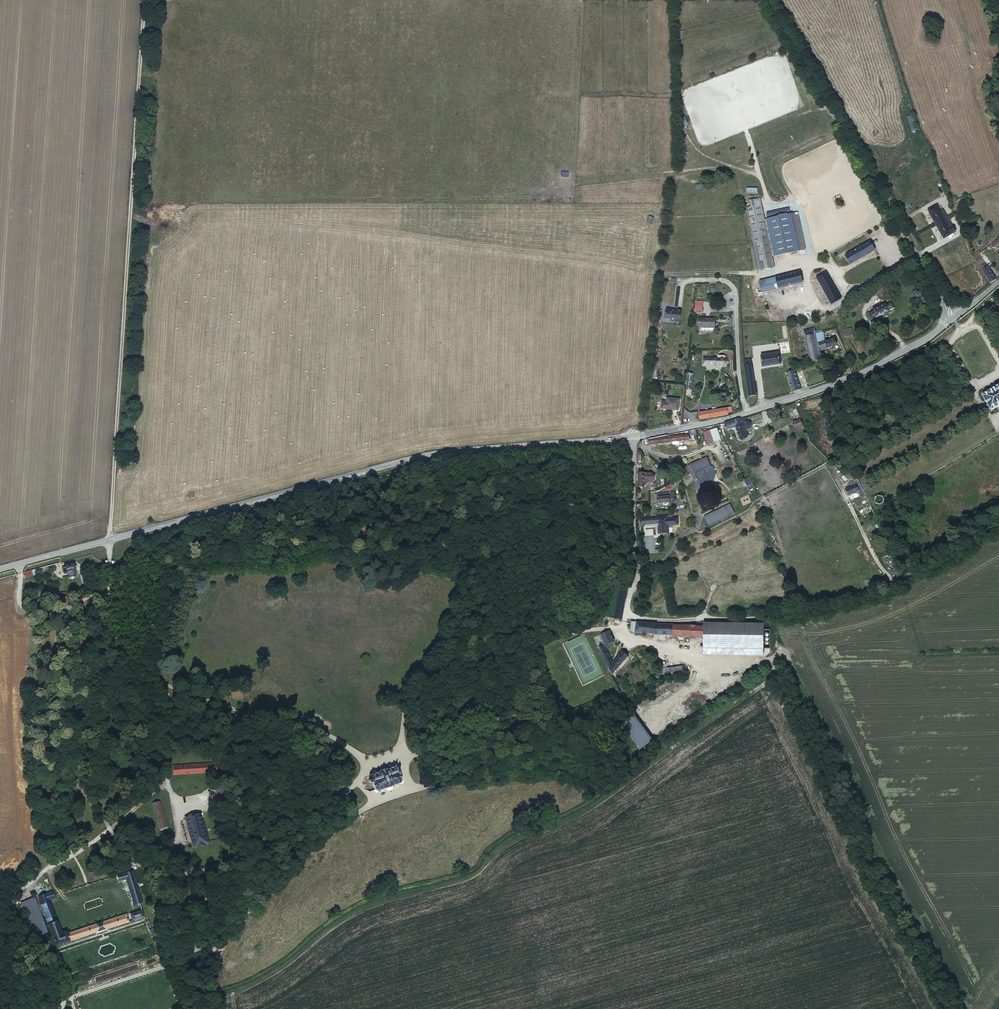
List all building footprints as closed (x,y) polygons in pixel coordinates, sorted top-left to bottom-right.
[(912,132),(918,130),(912,115),(907,117),(912,132)] [(936,205),(928,209),(932,217),(943,237),(954,231),(952,227),(949,228),(939,211),(936,205)] [(760,208),(746,212),(761,272),(776,268),(760,208)] [(949,228),(952,227),(943,209),(939,211),(949,228)] [(805,250),(795,213),(790,214),(800,251),(805,250)] [(790,214),(766,221),(776,258),(800,251),(790,214)] [(869,242),(845,256),(850,264),(875,251),(869,242)] [(979,270),(987,266),(983,260),(976,264),(978,267),(979,270)] [(979,270),(988,284),(995,280),(987,266),(979,270)] [(826,272),(818,277),(829,299),(838,295),(826,272)] [(778,279),(780,290),(801,285),(799,274),(783,278),(778,279)] [(765,282),(767,292),(780,290),(778,279),(773,280),(765,282)] [(838,295),(829,299),(832,304),(841,299),(838,295)] [(703,300),(694,300),(694,312),(703,312),(703,300)] [(868,313),(872,320),(894,309),(891,302),(882,306),(881,303),(873,307),(874,310),(868,313)] [(682,312),(667,311),(666,320),(672,320),(677,320),(676,324),(681,325),(682,312)] [(705,319),(699,318),(699,328),(709,328),(715,328),(716,321),(705,320),(705,319)] [(819,349),(817,339),(816,332),(815,329),(804,331),(810,361),(821,359),(820,354),(819,349)] [(823,330),(816,332),(817,339),(819,349),(831,347),(831,344),(837,343),(836,339),(828,340),(825,341),(824,338),(825,338),(823,330)] [(781,354),(762,356),(763,367),(783,365),(781,354)] [(719,359),(705,359),(705,367),(727,367),(727,359),(719,359)] [(786,373),(793,393),(801,390),(799,386),(794,370),(786,373)] [(981,396),(991,412),(998,406),(998,385),(981,396)] [(668,395),(667,407),(679,408),(680,397),(668,395)] [(711,418),(728,415),(728,414),(727,407),(709,412),(711,418)] [(701,420),(711,418),(709,412),(699,414),(701,420)] [(728,423),(726,424),(727,428),(735,426),(739,439),(748,437),(746,430),(751,428),(749,421),(743,423),(742,420),(728,423)] [(805,432),(800,420),(794,423),(798,434),(805,432)] [(715,426),(711,427),(716,442),(723,440),(719,426),(715,426)] [(700,487),(710,483),(707,475),(707,474),(704,476),(702,471),(709,467),(705,459),(690,466),(700,487)] [(710,483),(717,479),(714,472),(707,475),(710,483)] [(651,474),(644,474),(644,486),(649,486),(649,483),(652,483),(653,482),(654,481),(654,477),(654,476),(651,474)] [(858,494),(855,488),(851,489),(845,492),(848,498),(858,494)] [(658,494),(659,503),(676,503),(675,493),(658,494)] [(729,506),(704,518),(708,527),(734,515),(729,506)] [(657,518),(639,519),(640,528),(645,527),(645,526),(659,525),(659,527),(658,528),(659,535),(669,534),(669,527),(676,526),(675,518),(668,519),(668,516),(657,517),(657,518)] [(76,571),(74,565),(64,567),(65,571),(63,571),(64,575),(67,575),(67,578),(75,575),(74,571),(76,571)] [(32,570),(23,572),(25,578),(33,576),(32,570)] [(705,642),(706,629),(638,624),(638,633),(680,638),(680,640),(691,641),(691,643),(697,643),(697,641),(705,642)] [(705,642),(705,653),(764,657),(764,626),(706,625),(706,629),(705,642)] [(599,638),(603,647),(612,643),(607,634),(599,638)] [(612,666),(603,647),(598,649),(612,676),(627,658),(623,653),(612,666)] [(666,666),(667,677),(683,676),(683,665),(666,666)] [(637,715),(634,710),(625,714),(628,720),(637,715)] [(214,765),(171,767),(172,775),(214,773),(214,765)] [(394,768),(370,777),(371,779),(371,780),(371,781),(370,781),(369,781),(369,782),(369,783),(369,784),(369,785),(370,786),(371,786),(373,785),(373,786),(373,787),(374,788),(374,790),(375,791),(376,791),(399,784),(401,781),(397,772),(396,773),(394,768)] [(159,801),(153,802),(157,828),(164,826),(159,801)] [(199,815),(186,819),(193,848),(207,844),(199,815)] [(138,911),(131,913),(133,919),(145,915),(140,902),(144,901),(135,871),(116,876),(117,882),(125,880),(128,889),(131,888),(136,905),(137,905),(138,911)] [(50,895),(49,895),(38,898),(35,899),(40,917),(45,916),(46,920),(40,923),(42,931),(50,929),(54,943),(128,920),(126,913),(66,931),(66,929),(60,930),(51,901),(57,899),(55,893),(53,893),(53,894),(52,894),(52,895),(51,895),(50,895)] [(150,928),(153,937),(160,934),(157,926),(150,928)]
